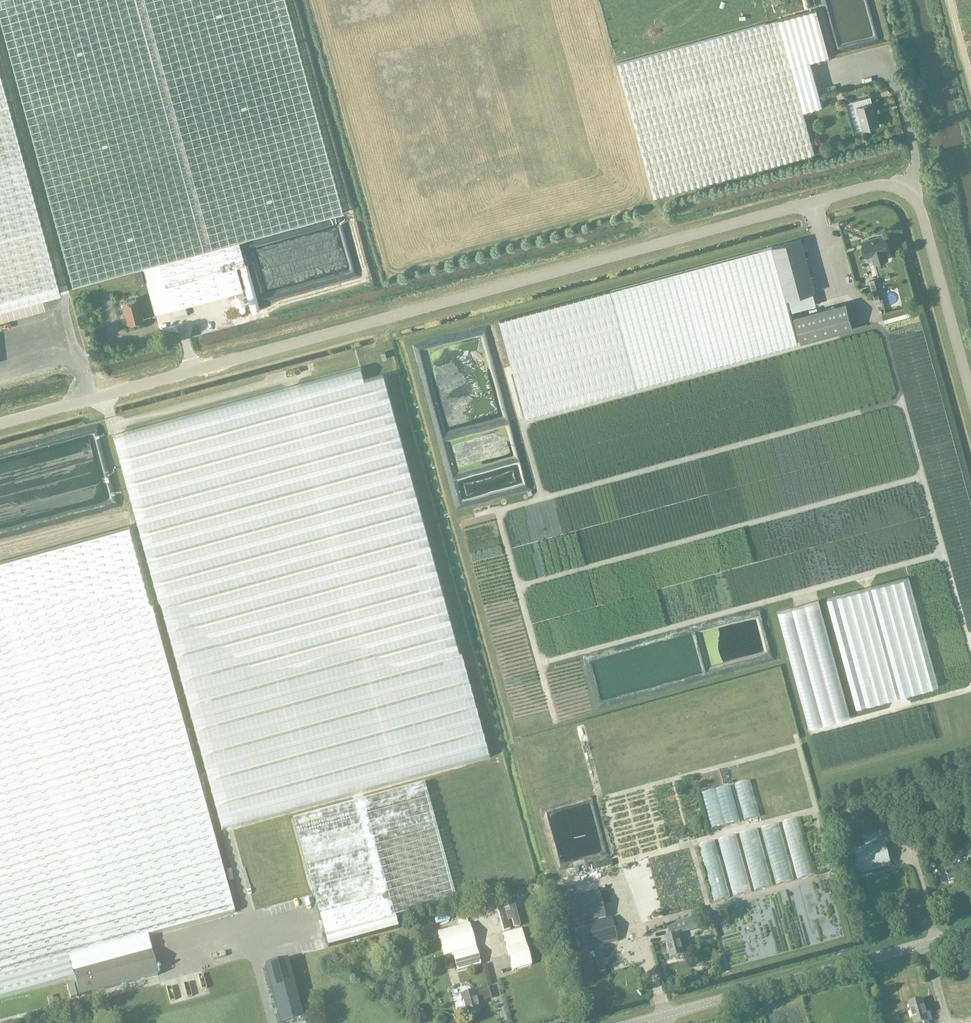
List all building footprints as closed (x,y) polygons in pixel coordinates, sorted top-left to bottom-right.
[(296,43),(285,0),(25,0),(1,7),(0,7),(0,19),(72,286),(150,265),(156,288),(166,286),(172,309),(242,290),(236,267),(245,264),(238,241),(342,213),(296,43)] [(816,9),(617,64),(654,198),(815,153),(791,67),(829,56),(816,9)] [(845,63),(857,60),(855,55),(844,58),(845,63)] [(0,75),(0,310),(60,294),(0,75)] [(854,113),(856,115),(859,114),(863,130),(879,125),(875,112),(876,111),(873,102),(869,104),(867,97),(851,102),(854,113)] [(883,236),(862,242),(866,257),(872,256),(874,263),(888,259),(886,252),(887,251),(883,236)] [(801,239),(610,291),(637,387),(798,343),(786,300),(815,292),(801,239)] [(874,295),(880,293),(874,275),(868,277),(874,295)] [(166,286),(156,288),(162,311),(172,309),(166,286)] [(610,291),(499,321),(525,417),(637,387),(610,291)] [(813,293),(789,300),(792,312),(816,305),(813,293)] [(122,305),(121,307),(122,311),(124,312),(125,312),(129,324),(142,321),(136,299),(123,303),(124,304),(122,305)] [(846,303),(794,317),(801,343),(853,328),(846,303)] [(488,758),(383,375),(364,380),(360,368),(114,435),(221,828),(488,758)] [(0,561),(0,998),(73,978),(79,997),(158,975),(147,937),(234,913),(233,910),(214,840),(128,526),(0,561)] [(938,685),(909,577),(827,599),(856,707),(938,685)] [(819,601),(777,612),(809,728),(850,717),(819,601)] [(293,820),(328,947),(398,928),(395,917),(455,900),(424,784),(293,820)] [(739,823),(731,785),(701,791),(709,829),(739,823)] [(847,854),(853,876),(890,866),(881,830),(862,835),(866,848),(847,854)] [(966,859),(970,858),(970,843),(963,846),(966,859)] [(962,874),(968,872),(966,865),(960,866),(938,871),(942,885),(963,879),(962,874)] [(500,899),(493,901),(500,927),(507,925),(505,917),(509,916),(512,924),(519,922),(510,892),(503,894),(507,908),(503,909),(500,899)] [(587,897),(566,903),(572,924),(573,926),(573,927),(599,920),(605,918),(599,894),(587,897)] [(580,951),(617,941),(611,918),(574,928),(580,951)] [(457,971),(480,965),(469,924),(438,933),(444,956),(452,954),(457,971)] [(531,965),(525,943),(521,928),(502,933),(513,970),(531,965)] [(670,960),(684,956),(678,935),(676,929),(669,931),(670,937),(665,938),(670,960)] [(265,966),(280,1022),(292,1022),(303,1020),(287,960),(265,966)] [(73,985),(67,987),(70,1000),(77,998),(73,985)] [(474,992),(460,995),(466,1017),(479,1013),(477,1003),(476,1000),(491,996),(488,988),(479,990),(478,990),(474,992)] [(928,1022),(922,1000),(908,1004),(914,1022),(928,1022)]
